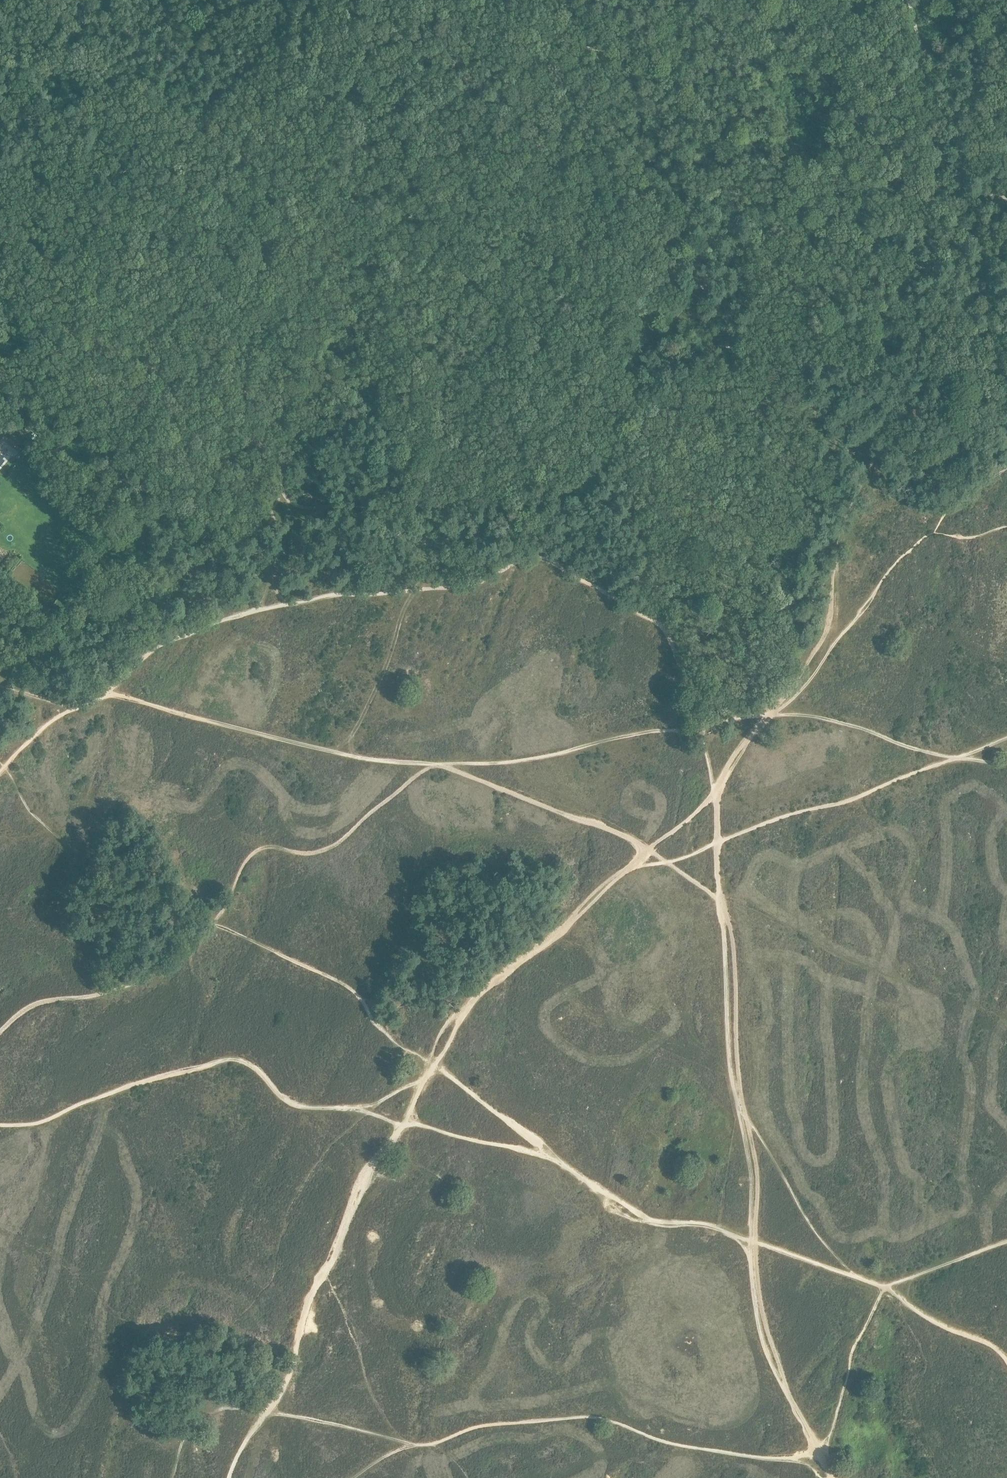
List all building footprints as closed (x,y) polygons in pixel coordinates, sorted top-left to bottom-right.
[(0,441),(5,445),(9,440),(4,436),(0,441)]
